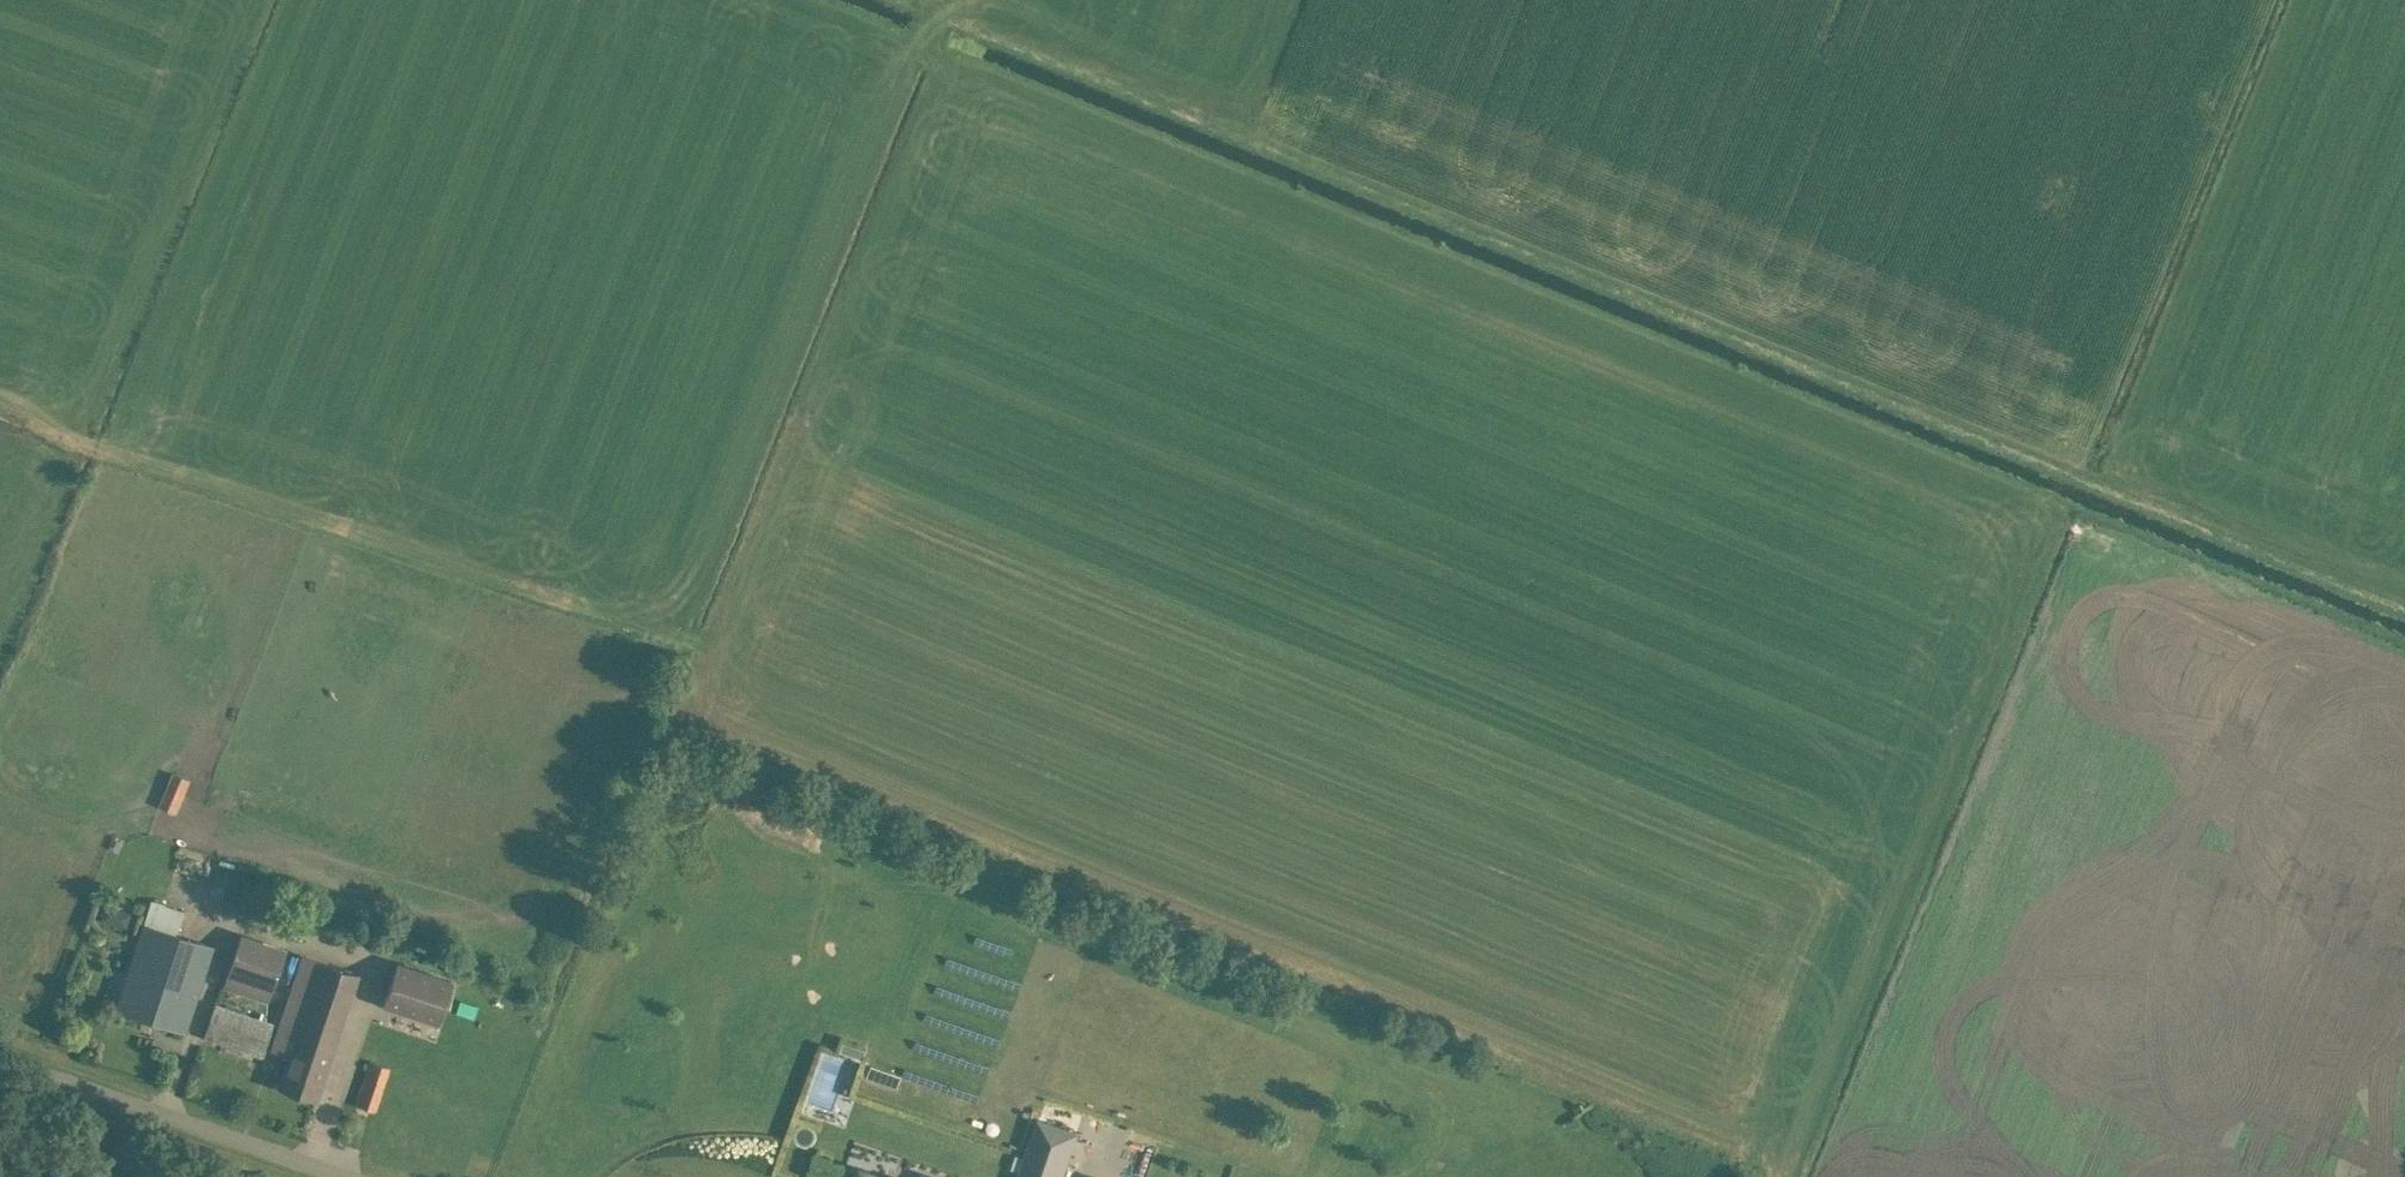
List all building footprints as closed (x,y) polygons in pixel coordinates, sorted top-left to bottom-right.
[(157,805),(175,812),(189,778),(171,771),(157,805)] [(105,905),(103,918),(128,921),(130,908),(105,905)] [(213,945),(175,933),(180,919),(149,909),(117,1008),(185,1030),(213,945)] [(222,985),(267,1001),(285,947),(240,932),(222,985)] [(304,955),(280,1025),(271,1048),(289,1054),(279,1085),(316,1098),(360,975),(304,955)] [(383,1003),(438,1021),(452,980),(397,962),(383,1003)] [(216,1002),(212,1013),(204,1036),(262,1056),(273,1022),(264,1019),(266,1014),(261,1013),(259,1017),(216,1002)] [(843,1041),(840,1050),(864,1058),(867,1049),(843,1041)] [(370,1059),(363,1080),(355,1103),(374,1109),(389,1065),(370,1059)] [(1017,1176),(1059,1176),(1076,1129),(1038,1116),(1017,1176)]
